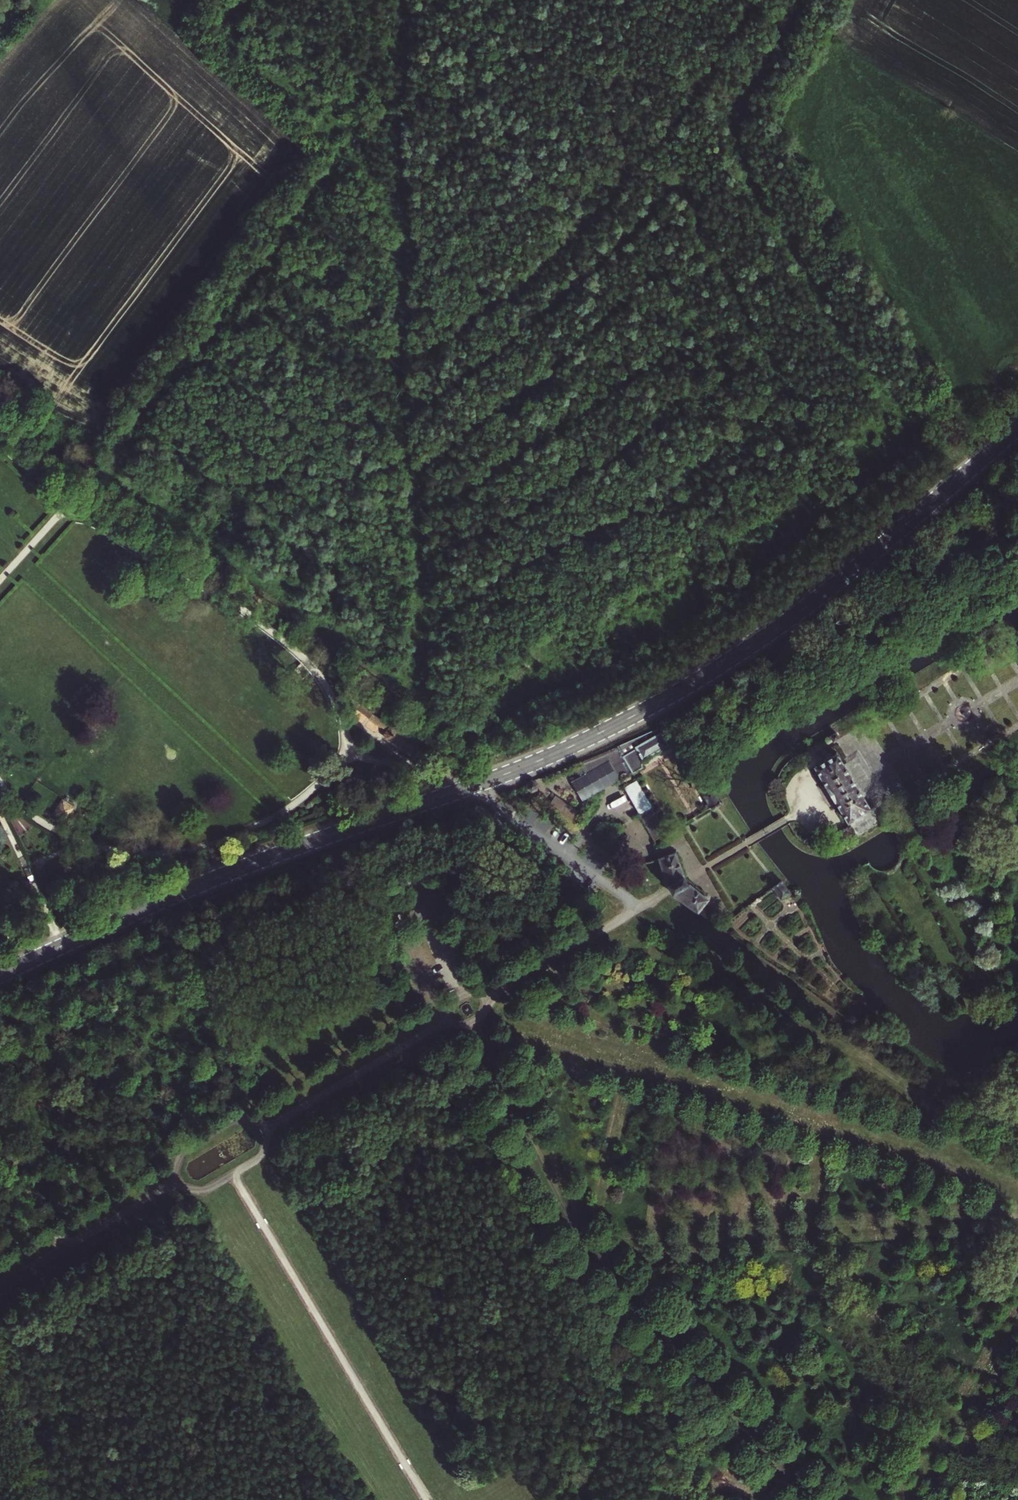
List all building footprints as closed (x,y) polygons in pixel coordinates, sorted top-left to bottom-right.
[(360,696),(355,701),(365,709),(370,703),(360,696)] [(636,747),(646,741),(661,732),(669,745),(681,737),(672,722),(644,735),(617,746),(571,765),(579,778),(608,761),(619,780),(642,768),(641,765),(642,762),(643,760),(636,747)] [(636,747),(643,760),(669,745),(661,732),(646,741),(636,747)] [(836,732),(830,736),(834,742),(840,739),(836,732)] [(826,785),(837,803),(848,822),(871,809),(863,797),(844,764),(837,753),(831,756),(815,766),(826,785)] [(619,780),(608,761),(579,778),(571,782),(582,801),(619,780)] [(527,782),(526,789),(532,792),(538,790),(538,783),(533,779),(527,782)] [(653,807),(637,780),(626,786),(642,814),(653,807)] [(704,802),(707,808),(720,801),(712,788),(702,794),(706,801),(704,802)] [(72,806),(64,801),(53,818),(62,823),(72,806)] [(642,814),(640,815),(653,839),(665,832),(667,831),(653,807),(642,814)] [(883,821),(887,819),(888,818),(889,818),(885,812),(879,815),(883,821)] [(669,885),(684,876),(675,852),(659,859),(667,883),(669,885)] [(674,894),(689,885),(686,881),(684,876),(669,885),(671,889),(674,894)] [(781,883),(773,889),(781,899),(789,894),(781,883)] [(674,895),(698,913),(708,900),(689,885),(674,894),(674,895)]
